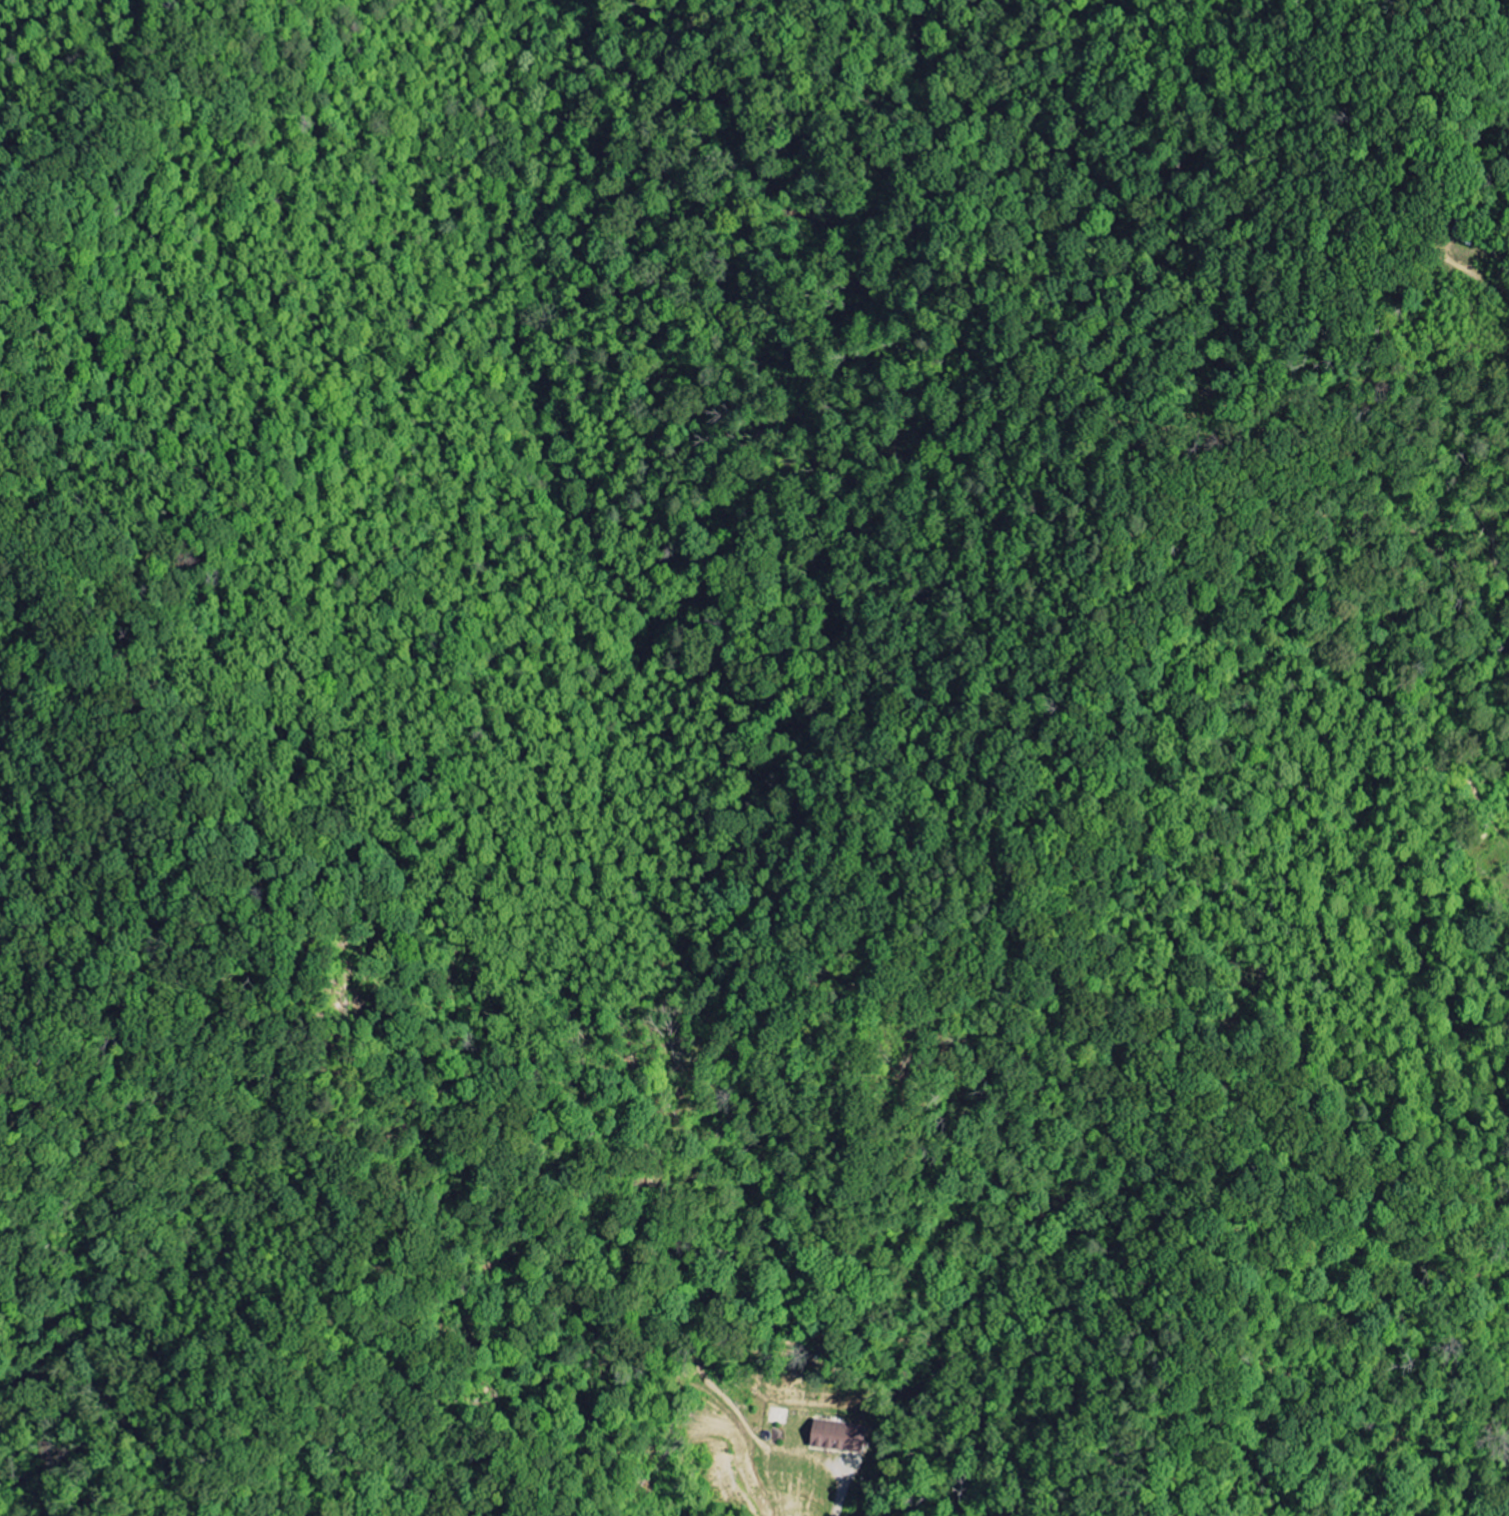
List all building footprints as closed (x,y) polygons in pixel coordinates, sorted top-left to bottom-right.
[(862,1454),(866,1427),(814,1419),(810,1446),(862,1454)]
